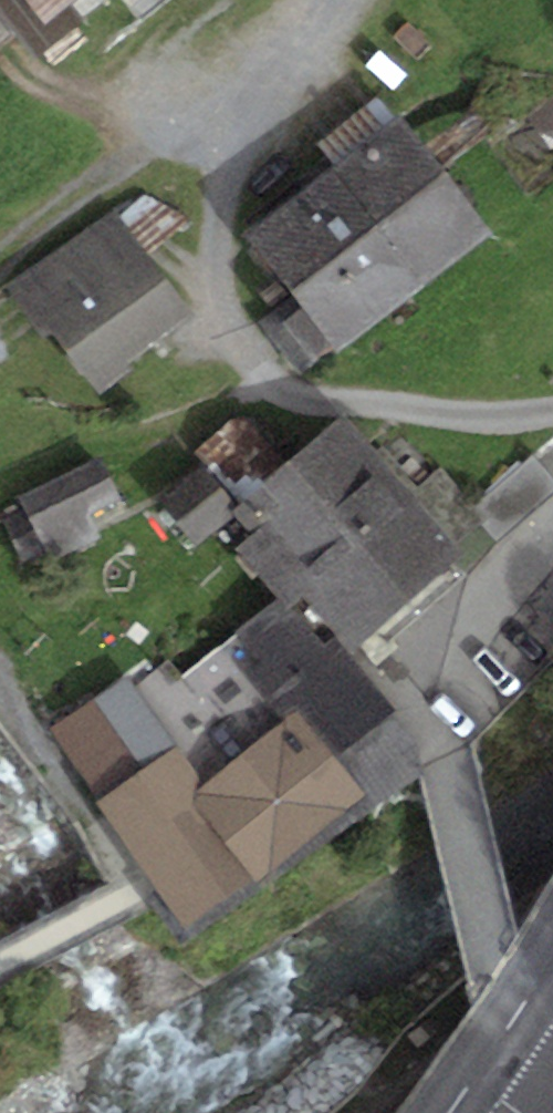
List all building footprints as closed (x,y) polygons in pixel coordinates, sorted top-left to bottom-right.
[(71,0),(18,0),(38,26),(71,0)] [(335,168),(400,117),(381,93),(316,145),(335,168)] [(340,352),(492,233),(400,117),(335,168),(248,237),(295,295),(260,323),(300,373),(335,345),(340,352)] [(195,316),(114,211),(17,286),(7,294),(43,340),(53,332),(98,391),(195,316)] [(464,564),(347,414),(236,501),(259,531),(239,546),(281,600),(287,608),(304,594),(350,652),(464,564)] [(100,457),(18,496),(24,509),(3,519),(23,560),(44,550),(49,562),(99,538),(87,511),(119,496),(100,457)] [(552,498),(552,483),(537,462),(478,506),(501,537),(552,498)] [(198,546),(234,516),(224,504),(233,497),(206,465),(162,502),(198,546)] [(265,891),(434,760),(353,657),(350,652),(304,594),(287,608),(281,600),(183,676),(171,661),(135,689),(206,781),(190,794),(265,891)] [(190,794),(206,781),(135,689),(130,677),(48,734),(193,939),(265,891),(190,794)]
